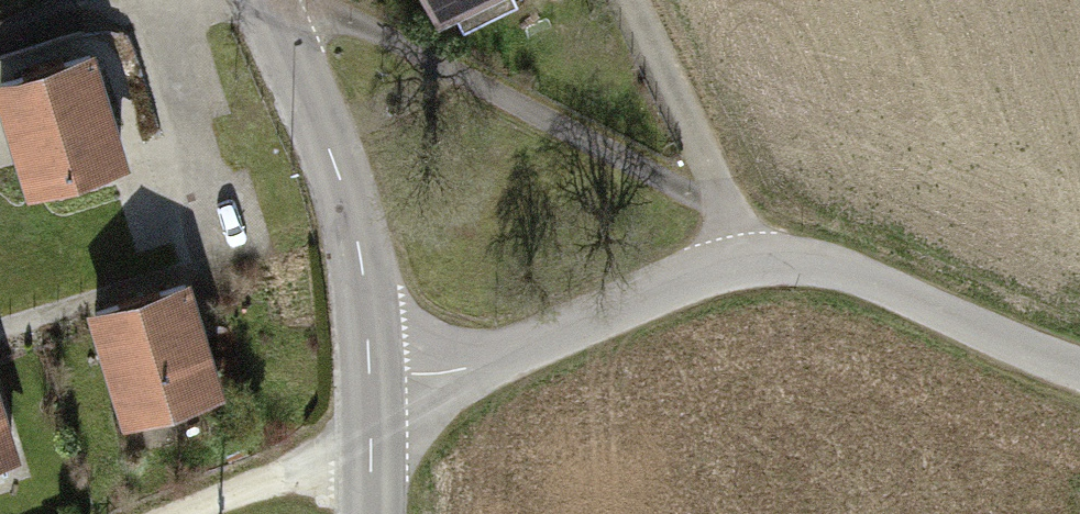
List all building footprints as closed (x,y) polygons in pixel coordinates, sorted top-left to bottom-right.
[(440,7),(450,2),(463,28),(517,2),(516,0),(436,0),(440,7)] [(30,183),(120,156),(89,55),(0,82),(0,83),(30,183)] [(95,311),(126,411),(215,384),(185,284),(95,311)] [(10,446),(0,414),(0,450),(10,446)]
